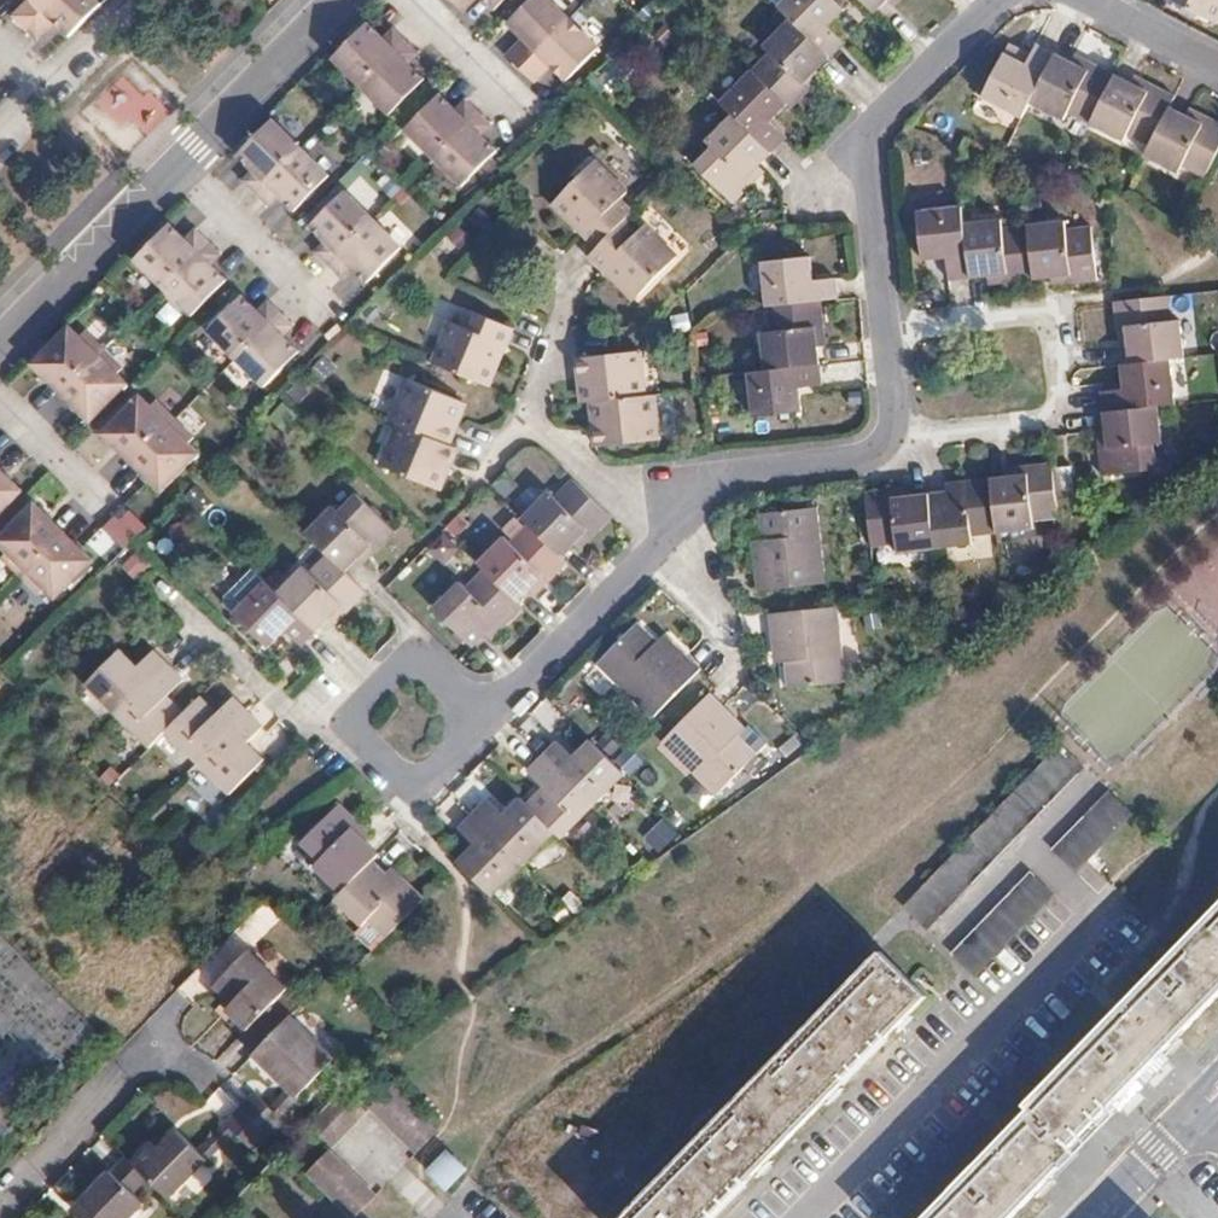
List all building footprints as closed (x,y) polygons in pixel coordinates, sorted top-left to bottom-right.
[(14,12),(27,24),(49,0),(26,0),(14,12)] [(27,24),(40,37),(58,20),(71,32),(102,0),(49,0),(27,24)] [(467,12),(478,0),(454,0),(467,12)] [(500,9),(509,0),(491,0),(500,9)] [(510,55),(526,70),(576,18),(558,0),(533,0),(513,21),(528,36),(510,55)] [(791,20),(830,58),(845,44),(828,27),(846,10),(835,0),(785,0),(778,7),(791,20)] [(889,1),(890,0),(860,0),(875,15),(889,1)] [(1217,18),(1217,0),(1171,0),(1215,23),(1217,18)] [(576,18),(526,70),(539,83),(557,65),(572,80),(605,46),(576,18)] [(375,19),(352,42),(340,54),(369,83),(414,38),(402,26),(393,36),(375,19)] [(830,58),(791,20),(764,47),(769,53),(752,70),(787,106),(792,110),(811,91),(804,84),(817,71),(830,58)] [(230,33),(215,48),(225,57),(240,42),(230,33)] [(414,38),(369,83),(397,112),(433,77),(417,61),(427,51),(414,38)] [(1022,119),(1030,104),(1056,54),(1037,45),(1031,55),(1026,65),(1005,54),(983,98),(1022,119)] [(1010,45),(1005,54),(1026,65),(1031,55),(1010,45)] [(1091,125),(1116,76),(1092,64),(1088,72),(1072,63),(1056,54),(1030,104),(1064,122),(1068,113),(1091,125)] [(1076,55),(1072,63),(1088,72),(1092,64),(1076,55)] [(720,103),(733,115),(771,153),(786,139),(770,123),(787,106),(752,70),(720,103)] [(804,84),(811,91),(824,78),(817,71),(804,84)] [(118,76),(96,105),(124,127),(147,98),(118,76)] [(1116,76),(1091,125),(1124,142),(1129,135),(1151,146),(1171,108),(1176,96),(1152,84),(1147,93),(1132,84),(1116,76)] [(1136,76),(1132,84),(1147,93),(1152,84),(1136,76)] [(412,126),(440,155),(485,109),(473,98),(464,108),(447,91),(412,126)] [(1205,178),(1217,154),(1217,123),(1208,117),(1203,125),(1187,117),(1171,108),(1151,146),(1145,157),(1179,174),(1183,167),(1205,178)] [(485,109),(440,155),(470,186),(506,151),(490,133),(499,123),(485,109)] [(1191,109),(1187,117),(1203,125),(1208,117),(1191,109)] [(734,206),(754,186),(747,178),(758,167),(771,153),(733,115),(705,143),(711,149),(694,166),(734,206)] [(275,120),(258,137),(240,154),(258,172),(248,182),(260,194),(305,148),(275,120)] [(305,148),(260,194),(273,207),(283,196),(300,213),(334,179),(305,148)] [(595,161),(558,198),(588,229),(583,234),(598,248),(625,221),(632,213),(620,201),(628,194),(595,161)] [(747,178),(754,186),(766,174),(758,167),(747,178)] [(319,253),(331,265),(376,220),(348,192),(313,227),(329,243),(319,253)] [(588,229),(558,198),(553,204),(583,234),(588,229)] [(950,282),(972,279),(966,225),(963,207),(918,212),(924,262),(948,259),(950,282)] [(376,220),(331,265),(344,279),(354,269),(370,285),(406,250),(376,220)] [(972,279),(989,277),(1008,275),(1009,284),(1035,281),(1028,225),(1004,228),(1003,220),(966,225),(972,279)] [(637,234),(625,221),(598,248),(590,257),(605,272),(610,267),(640,296),(678,257),(645,226),(637,234)] [(1035,281),(1052,279),(1071,277),(1072,285),(1099,282),(1092,227),(1068,230),(1067,221),(1028,225),(1035,281)] [(138,259),(167,288),(213,241),(201,229),(190,240),(173,223),(156,240),(138,259)] [(213,241),(167,288),(196,317),(232,281),(216,264),(226,254),(213,241)] [(761,263),(767,308),(823,302),(839,300),(837,277),(814,280),(811,257),(761,263)] [(635,301),(640,296),(610,267),(605,272),(635,301)] [(990,286),(1009,284),(1008,275),(989,277),(990,286)] [(1053,287),(1072,285),(1071,277),(1052,279),(1053,287)] [(973,280),(951,282),(953,301),(974,300),(973,280)] [(239,358),(285,312),(272,299),(262,310),(248,296),(211,331),(239,358)] [(1115,302),(1117,329),(1125,328),(1127,347),(1130,364),(1171,360),(1187,358),(1182,320),(1173,321),(1170,296),(1115,302)] [(762,334),(766,371),(821,365),(819,348),(817,330),(826,329),(823,302),(767,308),(770,332),(762,334)] [(451,322),(434,365),(485,385),(501,345),(507,347),(514,328),(469,309),(462,327),(451,322)] [(285,312),(239,358),(268,388),(304,352),(288,336),(298,325),(285,312)] [(65,393),(107,350),(89,331),(83,337),(72,325),(52,345),(35,363),(65,393)] [(1125,328),(1117,329),(1119,347),(1127,347),(1125,328)] [(817,330),(819,348),(828,347),(826,329),(817,330)] [(501,345),(485,385),(490,387),(507,347),(501,345)] [(107,350),(65,393),(94,423),(131,386),(121,376),(127,370),(107,350)] [(591,403),(600,402),(647,396),(642,351),(577,358),(580,380),(587,379),(589,403),(591,403)] [(1102,390),(1105,413),(1159,407),(1177,405),(1171,360),(1130,364),(1121,365),(1124,388),(1102,390)] [(766,371),(749,373),(754,419),(805,412),(802,388),(823,386),(821,365),(766,371)] [(390,421),(398,425),(450,446),(458,426),(453,423),(462,401),(407,379),(390,421)] [(587,379),(580,380),(582,404),(589,403),(587,379)] [(647,396),(600,402),(602,427),(594,427),(596,448),(661,441),(656,396),(647,396)] [(105,434),(134,464),(178,420),(159,402),(153,408),(142,397),(105,434)] [(468,404),(462,401),(453,423),(458,426),(468,404)] [(591,403),(594,427),(602,427),(600,402),(591,403)] [(1163,444),(1159,407),(1105,413),(1106,431),(1108,448),(1100,450),(1103,476),(1157,470),(1155,445),(1163,444)] [(199,441),(178,420),(134,464),(165,494),(202,456),(193,446),(199,441)] [(382,467),(435,489),(445,464),(451,467),(458,449),(450,446),(398,425),(382,467)] [(1099,431),(1100,450),(1108,448),(1106,431),(1099,431)] [(1027,474),(1010,476),(991,478),(998,533),(1036,529),(1035,520),(1060,517),(1054,461),(1027,464),(1027,474)] [(441,492),(451,467),(445,464),(435,489),(441,492)] [(1027,474),(1027,464),(1009,466),(1010,476),(1027,474)] [(25,494),(0,470),(0,519),(25,494)] [(998,533),(991,478),(964,481),(965,489),(947,491),(930,493),(937,549),(976,545),(975,536),(998,533)] [(614,518),(574,479),(555,498),(548,491),(522,519),(528,526),(561,558),(576,543),(588,531),(595,537),(614,518)] [(946,483),(947,491),(965,489),(964,481),(946,483)] [(912,487),(893,489),(893,497),(913,495),(912,487)] [(937,549),(930,493),(913,495),(893,497),(893,489),(866,492),(872,547),(898,544),(899,553),(937,549)] [(346,572),(358,559),(371,546),(378,552),(396,533),(357,495),(339,512),(333,506),(307,533),(327,554),(346,572)] [(23,577),(65,534),(36,505),(0,540),(0,543),(10,553),(4,558),(23,577)] [(760,514),(764,540),(765,550),(753,551),(759,592),(828,583),(818,507),(760,514)] [(477,563),(485,570),(517,602),(531,589),(544,577),(550,583),(568,565),(561,558),(528,526),(511,542),(505,536),(477,563)] [(588,531),(576,543),(582,550),(595,537),(588,531)] [(96,564),(65,534),(23,577),(42,597),(49,591),(59,601),(96,564)] [(752,541),(753,551),(765,550),(764,540),(752,541)] [(371,546),(358,559),(364,566),(378,552),(371,546)] [(316,633),(329,619),(342,607),(348,613),(368,593),(346,572),(327,554),(309,572),(304,566),(277,594),(316,633)] [(316,633),(277,594),(264,582),(247,566),(218,596),(219,601),(269,650),(285,633),(302,648),(316,633)] [(472,648),(485,635),(498,622),(504,628),(523,609),(517,602),(485,570),(466,588),(460,582),(434,608),(472,648)] [(544,577),(531,589),(537,596),(550,583),(544,577)] [(848,682),(839,606),(769,614),(774,655),(784,654),(785,663),(789,689),(848,682)] [(336,625),(348,613),(342,607),(329,619),(336,625)] [(498,622),(485,635),(492,642),(504,628),(498,622)] [(598,664),(653,718),(701,669),(673,642),(666,649),(659,641),(640,622),(598,664)] [(666,634),(659,641),(666,649),(673,642),(666,634)] [(85,685),(118,717),(169,665),(154,652),(139,666),(122,649),(85,685)] [(784,654),(774,655),(776,664),(785,663),(784,654)] [(169,665),(118,717),(151,748),(167,732),(186,712),(169,695),(183,680),(169,665)] [(758,754),(732,729),(740,721),(711,692),(662,742),(717,796),(758,754)] [(167,732),(198,764),(249,712),(234,697),(218,713),(201,697),(186,712),(167,732)] [(264,727),(249,712),(198,764),(231,794),(265,760),(249,744),(264,727)] [(747,728),(740,721),(732,729),(758,754),(768,744),(749,726),(747,728)] [(544,756),(595,807),(627,775),(591,739),(573,757),(558,742),(544,756)] [(1084,766),(1063,745),(904,907),(927,929),(1084,766)] [(544,786),(528,803),(557,832),(564,839),(595,807),(544,756),(528,771),(544,786)] [(1111,793),(1054,851),(1077,873),(1134,815),(1111,793)] [(489,799),(473,815),(525,865),(557,832),(528,803),(522,798),(504,815),(489,799)] [(353,829),(359,822),(340,804),(302,843),(319,861),(314,866),(341,893),(375,859),(380,854),(366,841),(353,829)] [(475,845),(458,862),(493,897),(525,865),(473,815),(459,829),(475,845)] [(663,820),(646,837),(658,849),(674,833),(663,820)] [(372,835),(359,822),(353,829),(366,841),(372,835)] [(401,886),(387,871),(375,859),(341,893),(335,899),(362,925),(368,920),(386,937),(425,898),(407,880),(401,886)] [(392,866),(387,871),(401,886),(407,880),(392,866)] [(1032,874),(954,955),(975,977),(1055,896),(1032,874)] [(257,941),(281,916),(265,901),(241,926),(257,941)] [(1027,1103),(1032,1108),(926,1217),(1012,1217),(1076,1152),(1071,1147),(1217,995),(1217,907),(1027,1103)] [(386,937),(368,920),(362,925),(357,932),(375,949),(386,937)] [(104,1037),(0,935),(0,1141),(104,1037)] [(291,1016),(304,1003),(250,951),(216,986),(234,1003),(228,1009),(248,1029),(240,1037),(256,1052),(291,1016)] [(881,951),(624,1217),(712,1217),(927,996),(881,951)] [(256,1052),(254,1054),(289,1088),(298,1097),(336,1059),(291,1016),(256,1052)] [(394,1086),(371,1109),(417,1153),(439,1131),(394,1086)] [(279,1116),(298,1097),(289,1088),(270,1107),(279,1116)] [(344,1089),(309,1125),(333,1147),(367,1112),(344,1089)] [(255,1093),(240,1108),(269,1135),(283,1120),(279,1116),(270,1107),(255,1093)] [(269,1135),(240,1108),(227,1122),(236,1132),(255,1149),(269,1135)] [(198,1150),(209,1160),(236,1132),(227,1122),(198,1150)] [(148,1179),(171,1200),(209,1160),(198,1150),(178,1130),(160,1148),(152,1141),(131,1162),(148,1179)] [(306,1176),(350,1217),(354,1217),(375,1197),(329,1152),(306,1176)] [(448,1153),(432,1171),(448,1186),(465,1169),(448,1153)] [(127,1157),(111,1173),(109,1171),(72,1208),(82,1217),(130,1217),(145,1203),(134,1193),(148,1179),(131,1162),(127,1157)]
